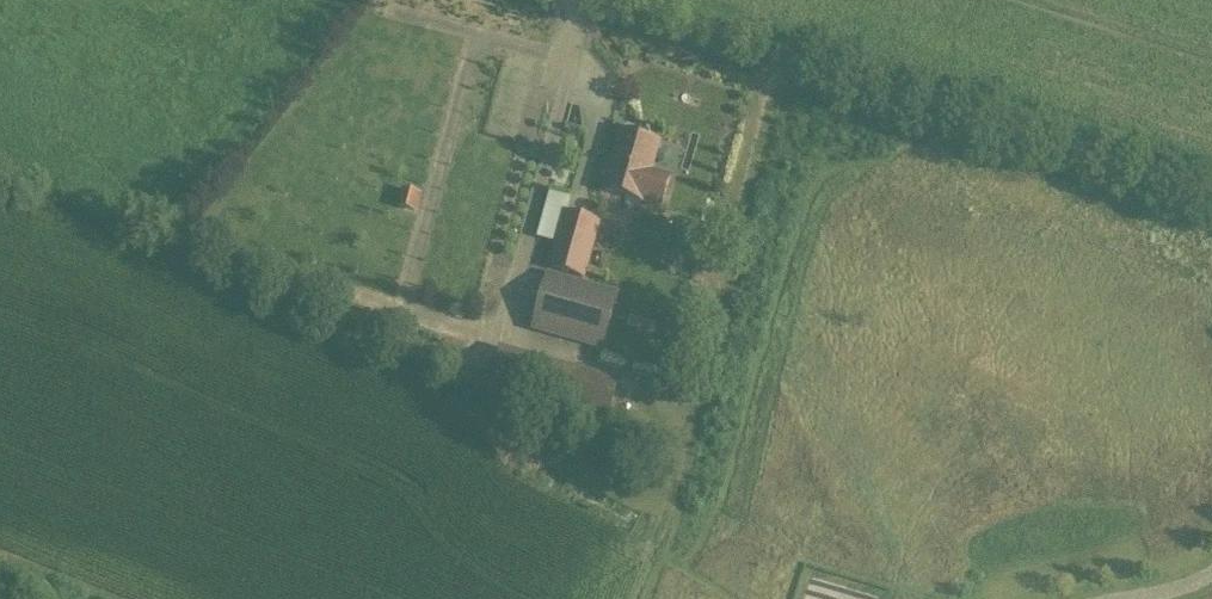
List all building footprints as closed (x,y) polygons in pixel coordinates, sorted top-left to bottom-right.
[(659,144),(622,133),(605,192),(661,208),(670,178),(650,172),(659,144)] [(397,209),(417,214),(422,194),(401,190),(397,209)] [(546,271),(585,281),(601,222),(562,211),(546,271)] [(545,273),(530,332),(604,352),(619,293),(545,273)]
